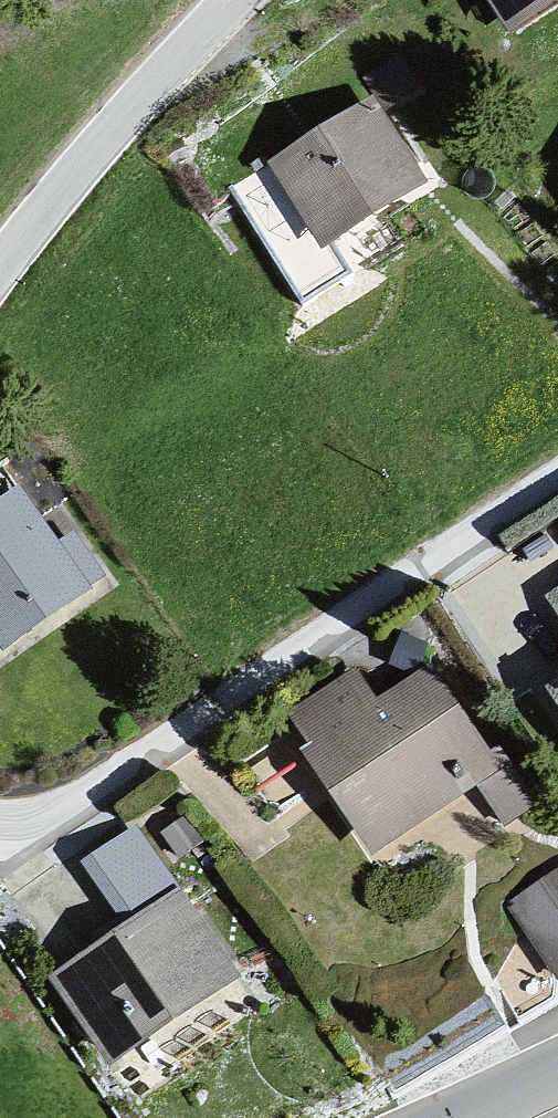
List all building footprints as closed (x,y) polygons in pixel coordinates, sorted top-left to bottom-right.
[(516,44),(557,16),(557,0),(488,0),(516,44)] [(372,98),(229,188),(302,303),(351,272),(331,240),(424,181),(372,98)] [(0,495),(0,646),(5,653),(110,579),(78,533),(61,544),(17,483),(0,495)] [(542,602),(557,619),(557,592),(542,602)] [(311,749),(302,755),(376,859),(482,791),(506,826),(539,809),(508,751),(502,759),(436,669),(376,707),(354,677),(289,718),(311,749)] [(126,925),(48,978),(111,1069),(243,978),(138,824),(82,861),(126,925)] [(509,904),(557,974),(557,873),(509,904)]
